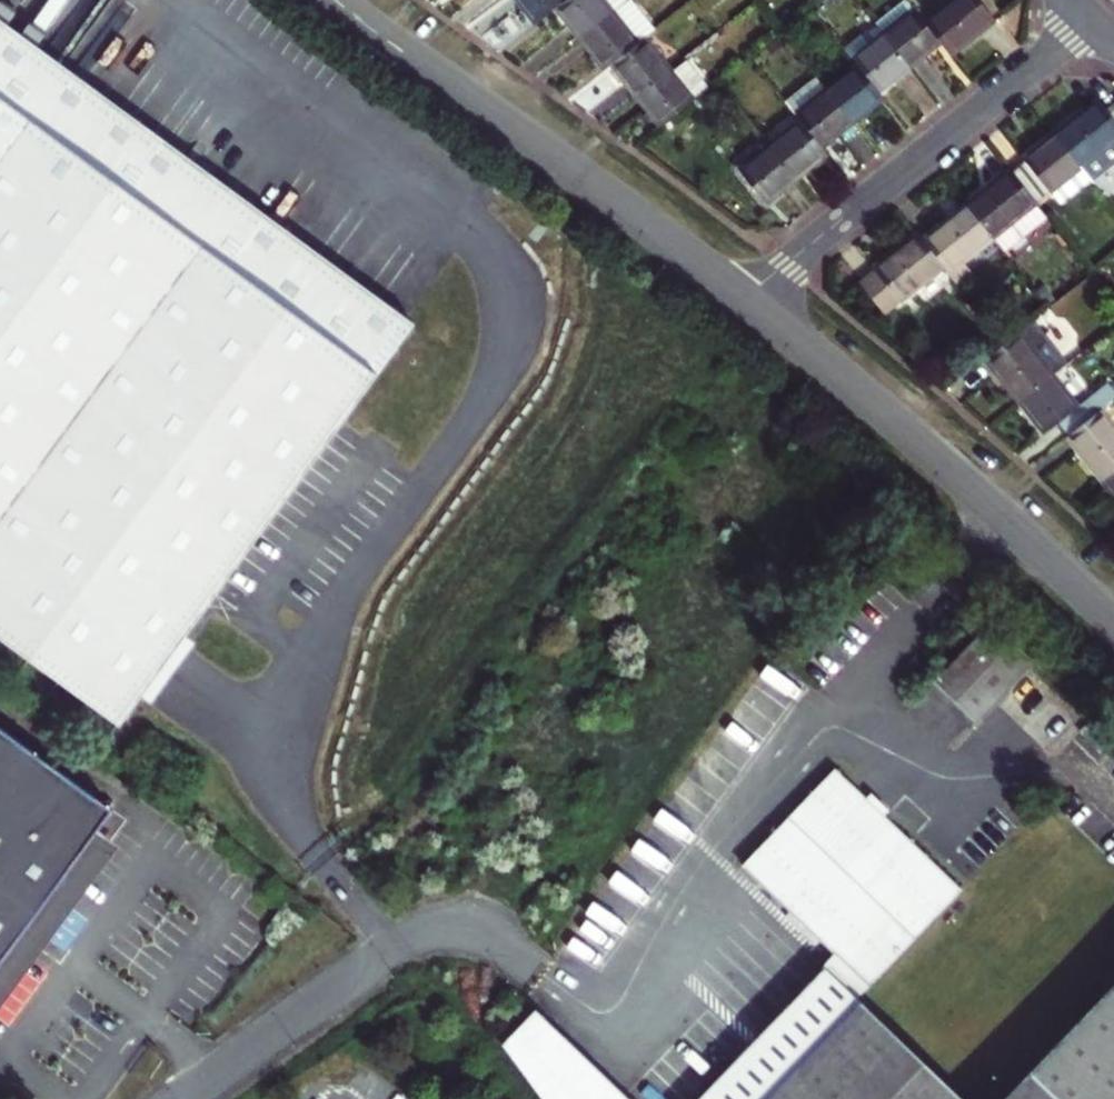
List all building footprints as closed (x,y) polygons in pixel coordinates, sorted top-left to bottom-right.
[(529,9),(539,23),(559,7),(569,0),(521,0),(529,9)] [(559,7),(572,24),(583,38),(629,2),(627,0),(569,0),(559,7)] [(877,33),(905,66),(919,54),(936,40),(920,20),(904,0),(901,0),(871,25),(877,33)] [(976,0),(944,0),(920,20),(936,40),(948,54),(971,35),(991,18),(976,0)] [(607,67),(614,62),(647,37),(653,32),(629,2),(583,38),(596,53),(607,67)] [(102,726),(129,690),(172,633),(197,599),(249,532),(336,416),(401,329),(0,33),(0,651),(102,726)] [(877,33),(851,54),(857,60),(879,88),(893,77),(905,66),(877,33)] [(638,93),(671,67),(647,37),(614,62),(626,77),(638,93)] [(671,67),(638,93),(650,108),(661,121),(686,102),(706,87),(683,58),(671,67)] [(857,60),(825,85),(851,119),(867,106),(883,93),(879,88),(857,60)] [(794,110),(800,118),(820,144),(834,132),(851,119),(825,85),(794,110)] [(1113,161),(1113,120),(1096,98),(1076,114),(1055,131),(1081,163),(1090,175),(1092,178),(1113,161)] [(800,118),(770,142),(796,176),(811,164),(826,152),(820,144),(800,118)] [(1081,163),(1055,131),(1034,148),(1010,167),(1037,199),(1051,188),(1060,199),(1090,175),(1081,163)] [(770,142),(738,167),(764,201),(781,187),(796,176),(770,142)] [(987,185),(966,202),(993,235),(1006,251),(1049,215),(1037,199),(1010,167),(987,185)] [(924,236),(945,262),(951,269),(993,235),(966,202),(946,219),(924,236)] [(945,262),(924,236),(918,230),(892,251),(873,266),(899,299),(945,262)] [(1007,337),(985,355),(1006,381),(1020,399),(1053,373),(1018,329),(1007,337)] [(1045,429),(1057,419),(1068,433),(1099,408),(1088,394),(1077,404),(1053,373),(1020,399),(1039,421),(1045,429)] [(1099,408),(1113,396),(1113,390),(1106,380),(1088,394),(1099,408)] [(1113,465),(1113,426),(1099,408),(1068,433),(1075,442),(1087,457),(1101,475),(1113,465)] [(1101,475),(1113,493),(1113,465),(1101,475)] [(1043,653),(1001,612),(969,646),(944,673),(986,713),(1001,697),(1043,653)] [(98,830),(113,810),(0,727),(0,964),(98,830)] [(872,997),(976,886),(850,764),(762,860),(858,953),(716,1098),(978,1098),(872,997)] [(98,830),(0,964),(0,1009),(120,846),(98,830)] [(1047,1071),(1076,1098),(1113,1098),(1113,1002),(1047,1071)] [(535,1025),(514,1049),(512,1051),(545,1098),(612,1098),(535,1025)] [(1047,1071),(1020,1098),(1076,1098),(1047,1071)]
